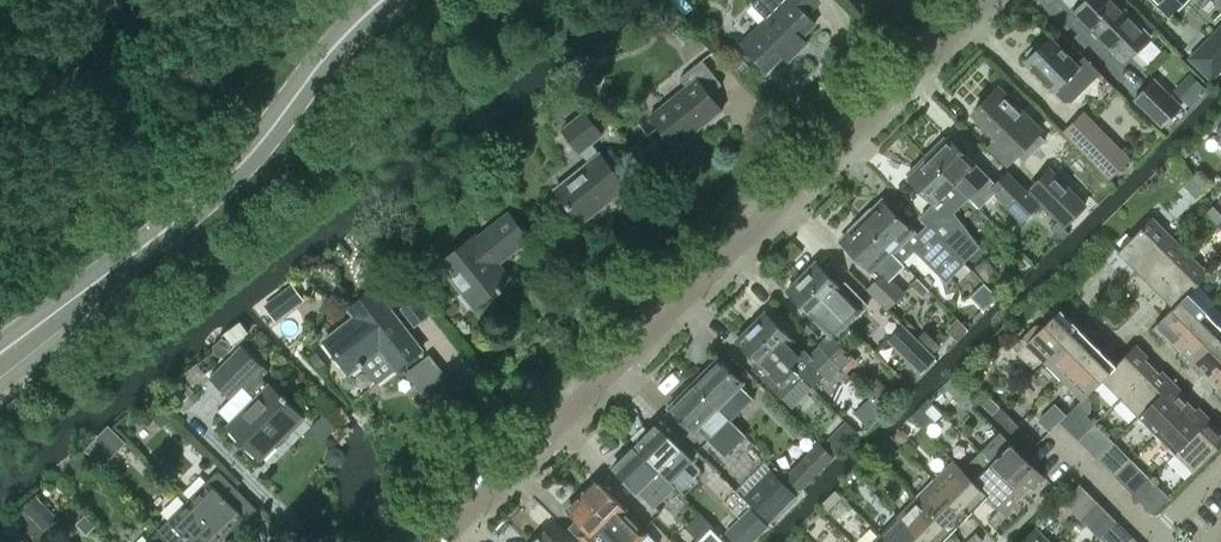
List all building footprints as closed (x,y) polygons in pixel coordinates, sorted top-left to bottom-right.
[(748,0),(767,19),(741,46),(766,71),(814,23),(806,16),(819,3),(816,0),(748,0)] [(1136,49),(1150,36),(1115,0),(1080,0),(1080,5),(1073,12),(1110,49),(1123,36),(1136,49)] [(1169,14),(1183,0),(1155,0),(1169,14)] [(1187,58),(1210,81),(1220,70),(1220,24),(1187,58)] [(1101,73),(1083,55),(1075,63),(1049,36),(1036,48),(1032,47),(1026,53),(1027,57),(1024,60),(1061,98),(1064,101),(1072,101),(1101,73)] [(721,110),(709,95),(721,85),(701,60),(683,74),(689,82),(648,116),(674,148),(721,110)] [(1206,89),(1190,73),(1174,90),(1189,106),(1206,89)] [(1134,99),(1162,127),(1181,107),(1153,79),(1134,99)] [(1040,134),(1042,131),(998,87),(972,114),(995,137),(987,146),(1007,166),(1018,154),(1025,162),(1046,140),(1040,134)] [(1120,152),(1074,104),(1056,122),(1102,170),(1120,152)] [(553,191),(580,224),(624,188),(589,144),(600,135),(582,113),(560,131),(586,163),(553,191)] [(925,154),(930,160),(964,194),(984,174),(948,137),(941,144),(938,141),(925,154)] [(954,212),(968,198),(964,194),(930,160),(925,154),(911,167),(914,171),(907,178),(933,204),(919,218),(926,225),(964,261),(980,246),(954,212)] [(988,189),(1021,223),(1041,203),(1007,170),(988,189)] [(1031,192),(1064,224),(1085,204),(1052,171),(1031,192)] [(1190,178),(1203,191),(1210,184),(1197,171),(1190,178)] [(1196,198),(1203,191),(1190,178),(1183,185),(1196,198)] [(916,232),(915,233),(912,231),(882,200),(872,211),(870,208),(859,219),(891,252),(891,251),(902,261),(895,268),(905,278),(912,271),(903,262),(914,250),(946,282),(965,263),(964,261),(926,225),(918,233),(916,232)] [(1217,226),(1220,222),(1220,215),(1213,207),(1205,215),(1217,226)] [(508,279),(497,265),(527,240),(506,215),(476,239),(474,236),(438,266),(473,308),(508,279)] [(1117,252),(1136,271),(1171,236),(1151,217),(1117,252)] [(891,252),(859,219),(848,230),(850,232),(840,242),(870,273),(891,252)] [(1189,255),(1171,236),(1136,271),(1154,289),(1189,255)] [(1154,289),(1172,307),(1173,308),(1187,293),(1188,294),(1196,285),(1208,274),(1189,255),(1154,289)] [(974,266),(985,282),(997,274),(986,258),(974,266)] [(867,305),(847,285),(843,289),(816,261),(801,276),(848,324),(858,314),(867,305)] [(887,309),(904,292),(883,271),(866,288),(887,309)] [(858,334),(848,324),(801,276),(786,291),(828,335),(818,344),(819,345),(841,367),(853,356),(844,347),(857,334),(858,334)] [(263,305),(276,322),(305,300),(292,283),(263,305)] [(1174,344),(1206,312),(1214,304),(1196,285),(1188,294),(1187,293),(1173,308),(1172,307),(1152,328),(1164,339),(1167,337),(1174,344)] [(349,309),(355,317),(324,341),(349,373),(363,362),(376,379),(393,366),(396,369),(420,350),(374,290),(349,309)] [(399,309),(414,328),(430,315),(414,296),(399,309)] [(1213,306),(1206,313),(1206,312),(1174,344),(1181,351),(1178,354),(1189,365),(1220,333),(1220,313),(1213,306)] [(1034,370),(1042,361),(1044,363),(1078,328),(1059,309),(1026,342),(1023,339),(1013,349),(1034,370)] [(796,354),(787,346),(793,340),(766,311),(750,326),(801,377),(812,388),(825,374),(829,377),(840,367),(819,345),(809,355),(806,352),(798,351),(796,354)] [(812,388),(801,377),(750,326),(736,341),(760,366),(755,371),(781,397),(792,408),(812,388)] [(921,372),(934,358),(902,326),(889,340),(921,372)] [(1044,363),(1062,381),(1097,347),(1078,328),(1044,363)] [(1211,380),(1220,370),(1220,333),(1189,365),(1201,376),(1204,374),(1211,380)] [(223,356),(232,348),(229,341),(222,337),(213,346),(215,354),(223,356)] [(269,384),(263,378),(268,372),(242,345),(210,379),(231,400),(243,389),(248,393),(254,400),(227,427),(260,459),(302,417),(269,384)] [(1152,365),(1145,359),(1147,357),(1135,345),(1115,365),(1101,379),(1102,380),(1120,398),(1152,365)] [(1115,365),(1097,347),(1062,381),(1081,400),(1102,380),(1101,379),(1115,365)] [(719,358),(693,383),(717,407),(742,382),(719,358)] [(1172,382),(1161,371),(1160,373),(1152,365),(1120,398),(1138,416),(1172,382)] [(1220,396),(1220,370),(1211,380),(1218,388),(1215,391),(1220,396)] [(1189,402),(1182,395),(1184,393),(1172,382),(1138,416),(1156,435),(1189,402)] [(717,407),(693,383),(668,408),(691,432),(700,424),(711,436),(728,419),(717,407)] [(980,402),(992,414),(999,407),(988,394),(980,402)] [(1209,418),(1198,407),(1196,409),(1189,402),(1156,435),(1174,453),(1209,418)] [(1083,412),(1075,405),(1059,421),(1066,428),(1083,412)] [(992,414),(1010,433),(1017,426),(999,407),(992,414)] [(1220,430),(1209,418),(1174,453),(1194,472),(1220,445),(1220,434),(1219,431),(1220,430)] [(647,429),(632,444),(662,474),(682,454),(679,450),(680,448),(658,425),(650,432),(647,429)] [(1023,431),(1017,426),(1010,433),(1016,439),(1029,452),(1036,444),(1023,431)] [(833,434),(824,443),(835,455),(845,445),(834,434),(833,434)] [(1089,451),(1096,458),(1112,442),(1105,435),(1089,451)] [(1033,489),(1045,478),(1004,437),(985,455),(992,462),(991,463),(1024,495),(1031,487),(1033,489)] [(1112,442),(1096,458),(1103,465),(1119,448),(1112,442)] [(818,443),(786,475),(800,489),(832,457),(818,443)] [(662,474),(632,444),(617,459),(620,462),(613,469),(636,492),(638,490),(642,494),(662,474)] [(968,514),(986,496),(987,495),(973,481),(953,460),(934,480),(968,514)] [(1019,503),(1017,502),(1024,495),(991,463),(973,481),(987,495),(986,496),(999,509),(999,508),(1007,516),(1019,503)] [(246,521),(257,510),(219,471),(189,501),(223,535),(242,517),(246,521)] [(794,494),(771,471),(745,496),(769,520),(794,494)] [(1132,495),(1149,478),(1142,471),(1125,488),(1132,495)] [(1149,478),(1132,495),(1139,502),(1156,485),(1149,478)] [(628,541),(638,541),(647,533),(637,523),(633,527),(620,514),(625,509),(596,480),(581,495),(628,541)] [(950,532),(968,514),(934,480),(915,498),(950,532)] [(581,495),(566,510),(576,520),(570,527),(584,541),(628,541),(581,495)] [(1098,502),(1092,496),(1075,513),(1081,519),(1098,502)] [(950,532),(915,498),(897,516),(923,541),(940,541),(950,532)] [(223,535),(189,501),(160,531),(171,541),(217,541),(223,535)] [(1106,510),(1098,502),(1081,519),(1089,527),(1106,510)] [(757,534),(768,524),(749,505),(738,516),(757,534)] [(999,509),(987,520),(988,521),(995,528),(1007,516),(999,508),(999,509)] [(702,537),(710,528),(714,525),(700,511),(688,523),(702,537)] [(879,534),(887,541),(923,541),(897,516),(879,534)] [(1035,527),(1020,541),(1049,541),(1035,527)] [(710,528),(702,537),(697,541),(724,541),(710,528)] [(545,530),(533,541),(557,541),(545,530)] [(160,531),(148,541),(171,541),(160,531)] [(983,541),(976,533),(967,541),(982,541),(983,541)] [(1135,539),(1129,533),(1119,541),(1132,541),(1135,539)]
